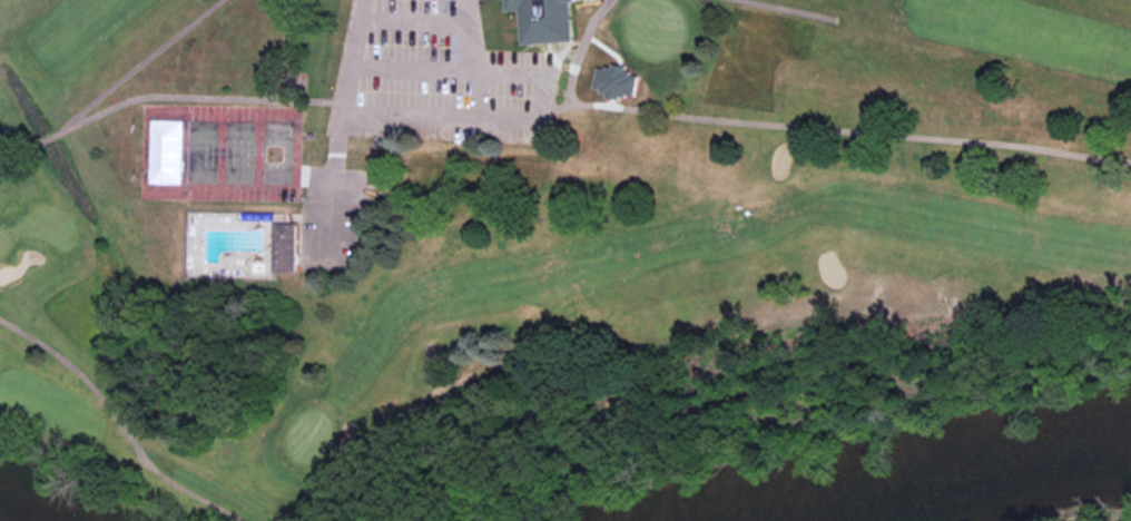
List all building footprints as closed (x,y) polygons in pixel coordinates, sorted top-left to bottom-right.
[(504,12),(522,12),(522,43),(572,43),(572,1),(580,1),(580,0),(504,0),(504,12)] [(592,91),(633,100),(638,72),(608,66),(607,70),(597,68),(592,91)] [(150,183),(181,184),(182,121),(151,120),(150,183)] [(297,224),(272,223),(271,272),(295,272),(297,224)]
